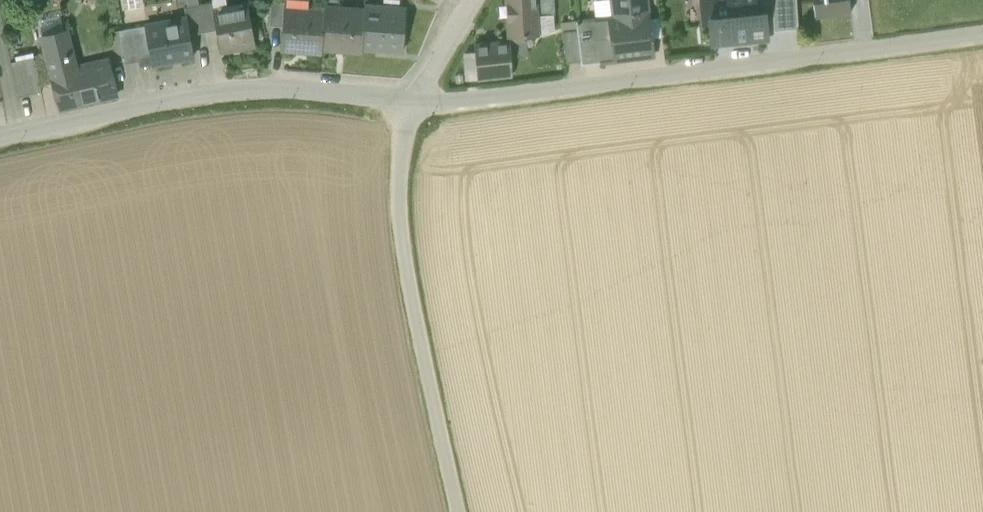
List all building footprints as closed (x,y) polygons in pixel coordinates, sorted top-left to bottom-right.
[(285,2),(284,8),(308,9),(309,0),(285,0),(285,2)] [(538,35),(537,16),(536,0),(507,0),(509,37),(524,36),(538,35)] [(537,16),(553,15),(555,15),(554,0),(536,0),(537,16)] [(615,17),(613,0),(604,0),(593,1),(595,19),(615,17)] [(615,17),(620,61),(653,57),(646,0),(613,0),(615,17)] [(711,45),(769,40),(765,7),(757,8),(756,0),(705,0),(701,0),(703,23),(709,22),(711,45)] [(774,31),(798,29),(796,0),(771,0),(774,31)] [(815,17),(850,13),(849,0),(813,0),(815,17)] [(270,24),(283,25),(284,8),(285,2),(272,1),(270,24)] [(217,29),(221,53),(256,47),(248,2),(214,9),(213,9),(217,29)] [(213,3),(200,6),(205,31),(217,29),(213,9),(214,9),(213,3)] [(189,34),(205,31),(200,6),(185,8),(186,17),(189,34)] [(364,6),(364,10),(365,10),(362,48),(402,51),(406,9),(364,6)] [(362,52),(362,48),(365,10),(364,10),(324,7),(324,11),(325,11),(322,49),(362,52)] [(322,53),(322,49),(325,11),(324,11),(308,9),(284,8),(283,25),(281,50),(322,53)] [(553,15),(537,16),(538,35),(554,31),(553,15)] [(194,58),(189,34),(186,17),(147,25),(154,65),(194,58)] [(600,64),(620,61),(615,17),(595,19),(594,19),(600,64)] [(576,22),(577,31),(581,61),(582,66),(600,64),(594,19),(576,22)] [(577,31),(576,22),(561,23),(562,33),(577,31)] [(139,61),(140,67),(154,65),(147,25),(120,30),(127,63),(139,61)] [(42,37),(61,109),(117,96),(109,63),(77,70),(67,30),(42,37)] [(566,63),(581,61),(577,31),(562,33),(566,63)] [(525,57),(524,36),(509,37),(510,42),(511,42),(512,58),(525,57)] [(513,75),(512,58),(511,42),(510,42),(475,46),(475,52),(477,79),(513,75)] [(466,80),(477,79),(475,52),(464,53),(466,80)] [(11,63),(18,98),(42,93),(34,57),(11,63)]
